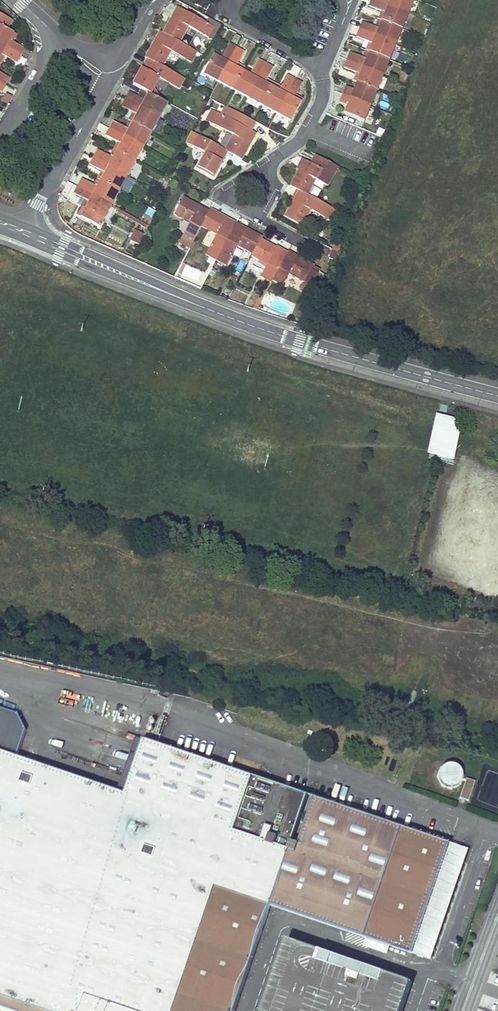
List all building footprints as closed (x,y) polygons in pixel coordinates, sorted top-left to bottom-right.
[(197,6),(206,11),(211,2),(206,0),(200,0),(197,6)] [(376,0),(371,0),(369,6),(382,11),(385,12),(382,20),(402,29),(408,13),(376,0)] [(408,13),(413,0),(376,0),(408,13)] [(169,21),(162,33),(180,43),(188,27),(208,38),(214,27),(177,7),(173,14),(176,16),(174,19),(171,17),(169,21)] [(21,56),(25,49),(12,42),(9,40),(14,33),(7,29),(11,21),(0,15),(0,44),(21,56)] [(375,27),(362,22),(359,29),(396,44),(402,29),(382,20),(378,28),(375,27)] [(396,44),(359,29),(356,37),(369,42),(372,43),(369,51),(389,59),(396,44)] [(147,58),(162,67),(171,51),(191,62),(197,52),(180,43),(162,33),(159,31),(155,38),(159,40),(157,43),(154,41),(151,47),(145,57),(147,58)] [(203,74),(218,82),(237,47),(229,43),(222,56),(221,59),(213,55),(203,74)] [(1,55),(4,56),(17,63),(21,56),(0,44),(0,57),(1,55)] [(237,47),(218,82),(232,90),(243,71),(235,67),(237,64),(244,51),(237,47)] [(350,52),(347,60),(383,75),(389,59),(369,51),(366,59),(363,58),(350,52)] [(141,70),(133,84),(141,89),(148,93),(150,94),(159,78),(179,89),(185,79),(162,67),(147,58),(144,65),(147,67),(145,70),(142,68),(141,70)] [(243,71),(232,90),(247,98),(265,63),(258,59),(251,72),(250,74),(243,71)] [(383,75),(347,60),(343,67),(357,73),(360,74),(357,82),(359,83),(377,90),(383,75)] [(265,63),(247,98),(261,105),(272,86),(264,82),(266,80),(273,67),(265,63)] [(5,85),(9,78),(0,73),(0,82),(5,85)] [(272,86),(261,105),(276,113),(295,79),(287,75),(281,87),(279,90),(272,86)] [(295,79),(276,113),(291,121),(301,102),(294,98),(295,95),(302,83),(295,79)] [(346,86),(342,94),(370,106),(377,90),(359,83),(356,90),(354,89),(346,86)] [(148,93),(141,89),(137,96),(144,100),(148,93)] [(129,92),(125,99),(159,118),(167,103),(150,94),(148,93),(144,100),(137,96),(129,92)] [(342,94),(339,102),(347,105),(350,106),(347,114),(364,121),(370,106),(342,94)] [(136,115),(132,122),(151,132),(159,118),(125,99),(121,106),(129,110),(136,115)] [(232,134),(224,150),(228,152),(242,159),(249,147),(251,143),(248,141),(249,138),(253,140),(256,133),(251,131),(256,123),(225,106),(221,114),(211,109),(205,119),(232,134)] [(129,110),(125,118),(130,120),(132,122),(136,115),(129,110)] [(109,128),(144,147),(151,132),(132,122),(128,129),(125,128),(113,121),(109,128)] [(116,151),(136,162),(144,147),(109,128),(105,135),(118,142),(120,144),(116,151)] [(224,150),(198,135),(192,146),(205,152),(196,168),(213,178),(220,166),(223,161),(219,159),(221,156),(224,158),(228,152),(224,150)] [(93,157),(128,176),(136,162),(116,151),(112,158),(110,157),(97,150),(93,157)] [(298,169),(290,186),(299,190),(307,195),(316,179),(328,186),(338,167),(315,154),(310,163),(304,159),(300,166),(303,168),(302,171),(298,169)] [(101,180),(120,191),(128,176),(93,157),(89,165),(102,171),(104,173),(101,180)] [(130,193),(133,180),(127,178),(123,191),(130,193)] [(81,179),(77,186),(112,205),(120,191),(101,180),(97,188),(94,186),(81,179)] [(77,186),(73,194),(86,200),(89,202),(85,209),(80,217),(99,228),(111,207),(112,205),(77,186)] [(307,195),(299,190),(295,197),(298,199),(297,202),(293,200),(290,205),(284,217),(302,226),(310,210),(330,221),(336,211),(307,195)] [(201,226),(209,211),(202,207),(201,211),(198,209),(199,206),(183,197),(173,215),(189,223),(179,243),(189,249),(201,226)] [(141,222),(112,205),(111,207),(118,211),(117,212),(139,225),(141,222)] [(148,207),(145,214),(152,217),(155,210),(148,207)] [(222,215),(210,209),(209,211),(201,226),(216,235),(205,255),(216,260),(236,223),(229,219),(227,222),(224,221),(226,217),(222,215)] [(242,226),(236,223),(216,260),(226,266),(237,246),(252,254),(260,239),(262,237),(248,229),(245,228),(244,231),(241,229),(242,226)] [(144,235),(135,230),(130,240),(138,245),(144,235)] [(260,276),(271,282),(272,280),(286,252),(279,249),(278,252),(275,251),(277,247),(271,244),(260,239),(252,254),(251,256),(259,260),(267,264),(266,266),(260,276)] [(335,242),(332,249),(338,252),(341,245),(335,242)] [(335,261),(338,252),(332,249),(329,258),(335,261)] [(294,254),(287,250),(286,252),(272,280),(282,286),(289,273),(304,281),(301,287),(309,292),(315,280),(314,279),(319,270),(312,267),(313,264),(300,257),(297,255),(295,259),(292,257),(294,254)] [(212,267),(208,275),(212,277),(216,269),(212,267)] [(260,296),(253,308),(256,310),(263,297),(260,296)] [(454,464),(463,423),(436,417),(428,459),(454,464)] [(269,905),(365,937),(403,826),(144,738),(143,740),(125,792),(118,790),(17,756),(26,729),(18,714),(0,707),(0,1010),(234,1010),(269,905)] [(143,740),(136,737),(118,790),(125,792),(143,740)] [(449,762),(439,781),(456,791),(466,771),(449,762)] [(475,782),(467,779),(460,798),(469,801),(475,782)] [(450,842),(403,826),(365,937),(412,953),(450,842)] [(469,849),(450,842),(412,953),(431,960),(469,849)] [(419,984),(296,940),(270,1010),(409,1010),(419,984)]
